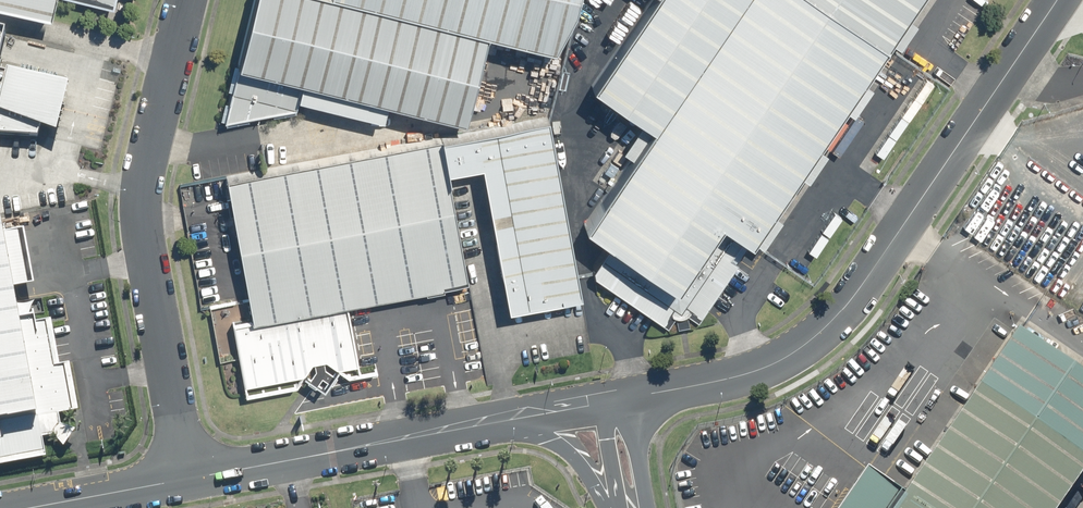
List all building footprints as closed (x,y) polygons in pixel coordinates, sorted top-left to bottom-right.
[(53,14),(57,0),(0,0),(53,14)] [(366,0),(258,0),(228,118),(298,105),(300,97),(382,117),(387,97),(464,116),(486,30),(366,0)] [(486,30),(568,49),(581,0),(366,0),(486,30)] [(832,0),(743,0),(659,127),(592,227),(613,241),(592,273),(689,337),(888,37),(832,0)] [(743,0),(653,0),(596,86),(659,127),(743,0)] [(888,37),(893,40),(920,0),(832,0),(888,37)] [(38,137),(40,130),(57,135),(69,86),(0,69),(0,134),(38,137)] [(553,116),(476,129),(507,309),(584,296),(553,116)] [(446,137),(225,174),(251,321),(345,311),(471,283),(446,137)] [(0,218),(0,468),(48,459),(40,419),(77,412),(59,313),(20,320),(0,218)] [(345,311),(251,321),(234,323),(244,382),(358,363),(345,311)] [(1082,478),(1082,376),(1021,332),(905,497),(871,473),(846,507),(1062,507),(1082,478)]
